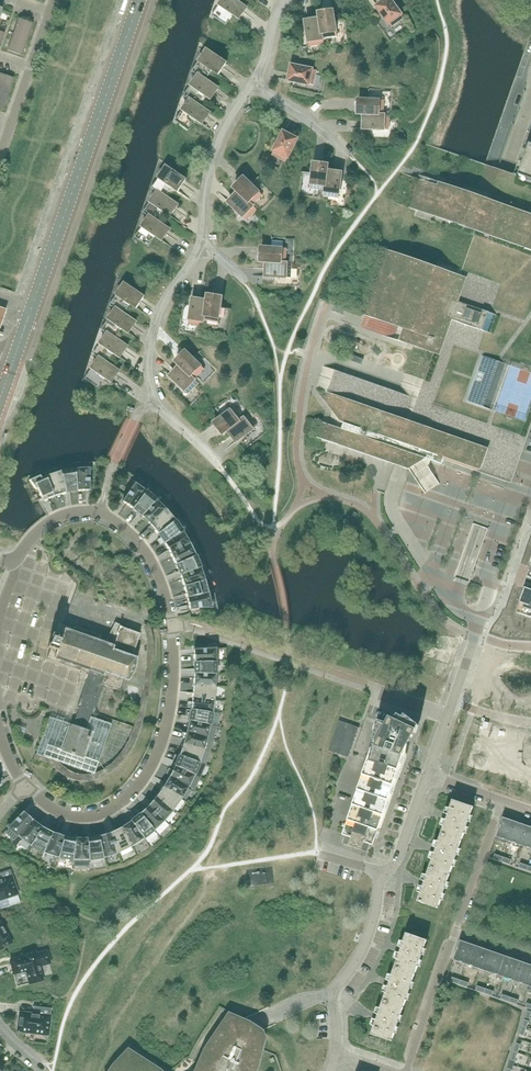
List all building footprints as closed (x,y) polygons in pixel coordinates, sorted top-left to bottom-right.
[(212,16),(216,18),(226,25),(229,21),(233,15),(239,19),(246,9),(247,8),(236,0),(222,0),(212,16)] [(388,22),(389,23),(392,27),(399,22),(403,19),(404,19),(391,0),(386,0),(384,2),(377,7),(388,22)] [(319,13),(319,19),(321,31),(322,38),(323,38),(336,36),(336,37),(337,37),(335,21),(334,11),(332,11),(319,13)] [(27,39),(32,24),(19,19),(13,35),(27,39)] [(322,38),(321,31),(319,19),(314,20),(305,21),(308,42),(309,46),(318,45),(323,44),(323,45),(324,45),(323,38),(322,38)] [(21,55),(27,39),(13,35),(8,50),(21,55)] [(219,75),(227,63),(207,50),(192,71),(197,75),(198,75),(206,80),(207,80),(213,71),(219,75)] [(317,71),(317,70),(292,65),(291,69),(289,81),(309,84),(313,85),(315,76),(316,71),(317,71)] [(13,79),(0,74),(0,92),(8,94),(13,79)] [(207,80),(206,80),(198,75),(197,75),(183,96),(189,100),(190,99),(198,105),(198,104),(205,95),(211,100),(218,89),(219,88),(207,80)] [(198,104),(198,105),(190,99),(189,100),(175,121),(189,130),(192,127),(193,126),(192,126),(196,120),(203,124),(209,114),(210,113),(198,104)] [(384,101),(384,100),(368,100),(364,100),(359,100),(358,115),(364,115),(383,115),(383,111),(384,101)] [(390,115),(384,115),(383,115),(364,115),(364,122),(363,129),(384,130),(389,130),(389,121),(389,116),(390,116),(390,115)] [(291,136),(284,133),(283,132),(274,151),(272,155),(280,159),(285,161),(284,162),(285,162),(286,161),(297,139),(291,136)] [(522,150),(524,143),(517,140),(510,138),(498,173),(496,178),(488,199),(479,196),(475,195),(465,191),(463,190),(460,189),(458,193),(428,182),(424,181),(420,179),(420,180),(410,208),(409,208),(416,210),(426,214),(431,216),(433,216),(449,222),(451,223),(476,231),(475,232),(469,251),(462,270),(460,275),(454,273),(449,271),(436,267),(391,251),(388,250),(387,251),(375,286),(373,293),(365,315),(365,316),(370,317),(398,327),(403,329),(408,330),(404,342),(414,346),(433,353),(424,380),(420,390),(417,399),(413,397),(410,396),(409,396),(407,395),(407,396),(401,393),(398,393),(381,387),(341,373),(335,370),(334,370),(333,373),(332,377),(327,392),(324,399),(324,400),(332,410),(340,422),(341,422),(344,423),(342,429),(339,428),(338,427),(327,424),(323,422),(322,423),(317,437),(317,438),(322,439),(343,447),(344,447),(345,447),(365,453),(372,454),(375,455),(390,461),(389,463),(394,464),(404,468),(409,470),(410,470),(411,473),(413,475),(418,483),(426,478),(433,474),(428,466),(429,463),(431,460),(442,464),(443,459),(506,481),(510,471),(522,437),(523,434),(527,422),(530,411),(530,145),(528,152),(522,150)] [(325,190),(328,171),(328,165),(313,163),(312,172),(312,173),(310,189),(311,189),(320,190),(324,190),(325,190)] [(186,180),(181,176),(166,166),(151,188),(157,192),(157,191),(166,197),(166,196),(172,187),(178,192),(186,181),(186,180)] [(342,173),(334,172),(333,172),(328,171),(325,190),(324,190),(323,197),(324,197),(324,196),(329,197),(338,198),(339,193),(342,173)] [(251,184),(244,178),(234,188),(238,192),(240,194),(252,206),(253,205),(262,196),(263,195),(251,184)] [(166,196),(166,197),(157,191),(157,192),(143,213),(149,217),(149,216),(157,222),(158,221),(164,212),(170,216),(177,206),(178,205),(166,196)] [(252,206),(240,194),(238,192),(234,196),(228,203),(243,217),(246,220),(253,213),(253,214),(256,210),(257,211),(257,210),(253,205),(252,206)] [(158,221),(157,222),(149,216),(149,217),(135,237),(149,247),(152,242),(156,237),(162,241),(169,230),(170,229),(158,221)] [(271,248),(261,247),(261,262),(266,263),(286,264),(286,263),(286,249),(287,249),(287,248),(271,248)] [(266,268),(265,277),(291,278),(291,269),(292,264),(292,263),(286,263),(286,264),(266,263),(266,268)] [(145,297),(128,285),(124,283),(109,305),(115,309),(116,309),(124,314),(131,304),(137,309),(144,298),(145,297)] [(222,298),(216,297),(208,295),(207,301),(203,320),(204,320),(218,323),(217,323),(218,323),(221,308),(222,298)] [(201,300),(193,299),(192,299),(191,306),(189,319),(188,324),(202,326),(202,327),(203,327),(204,320),(203,320),(207,301),(201,300)] [(124,314),(116,309),(115,309),(101,330),(107,334),(107,333),(116,339),(116,338),(122,329),(129,333),(136,323),(136,322),(124,314)] [(3,331),(10,313),(3,310),(0,310),(0,330),(3,331)] [(108,363),(112,356),(114,354),(120,358),(127,347),(128,346),(116,338),(116,339),(107,333),(107,334),(93,354),(99,358),(107,363),(108,363)] [(204,370),(205,369),(194,359),(193,358),(186,351),(177,361),(176,362),(178,364),(180,366),(181,368),(193,380),(194,379),(204,370)] [(108,363),(107,363),(99,358),(85,379),(99,389),(102,384),(106,378),(112,383),(119,372),(120,371),(108,363)] [(180,366),(177,369),(170,377),(185,391),(188,394),(198,384),(199,384),(194,379),(193,380),(181,368),(180,366)] [(223,435),(228,431),(243,419),(243,418),(235,408),(234,407),(222,416),(214,423),(223,435)] [(237,442),(253,430),(257,427),(251,419),(250,418),(248,416),(248,415),(243,418),(243,419),(228,431),(232,437),(237,442)] [(89,479),(91,468),(85,467),(85,469),(76,469),(77,491),(89,491),(89,479)] [(76,469),(60,471),(65,493),(77,491),(76,469)] [(60,471),(46,476),(54,497),(65,493),(60,471)] [(46,476),(41,478),(40,476),(29,480),(36,490),(37,489),(43,502),(54,497),(46,476)] [(138,486),(139,485),(133,482),(129,492),(122,502),(132,509),(146,491),(138,486)] [(142,516),(156,500),(146,491),(132,509),(142,516)] [(150,525),(166,510),(156,500),(142,516),(150,525)] [(166,510),(150,525),(158,534),(175,520),(166,510)] [(175,520),(158,534),(165,543),(183,531),(175,520)] [(170,554),(190,543),(183,531),(165,543),(170,554)] [(176,564),(196,555),(190,543),(170,554),(176,564)] [(180,575),(201,568),(196,555),(176,564),(180,575)] [(184,587),(205,580),(201,568),(180,575),(184,587)] [(528,578),(524,588),(526,589),(521,604),(525,605),(523,612),(522,612),(521,615),(530,618),(530,569),(528,578)] [(187,598),(209,593),(205,580),(184,587),(187,598)] [(212,602),(210,602),(209,593),(187,598),(190,610),(201,608),(212,608),(212,602)] [(137,642),(140,634),(122,627),(122,626),(121,626),(120,625),(115,623),(106,640),(100,638),(101,636),(74,626),(73,629),(63,625),(59,624),(55,634),(53,633),(51,637),(53,638),(52,641),(51,644),(50,644),(49,644),(48,647),(50,648),(50,649),(48,656),(47,659),(84,673),(85,673),(89,674),(87,680),(86,680),(85,684),(85,685),(77,708),(79,708),(91,713),(94,714),(94,713),(103,685),(106,686),(120,691),(124,680),(129,681),(135,670),(137,658),(132,656),(137,642)] [(216,652),(217,652),(216,646),(205,649),(194,650),(194,662),(216,662),(216,652)] [(194,674),(216,674),(216,662),(194,662),(194,674)] [(216,687),(216,674),(194,674),(194,686),(216,687)] [(215,700),(216,687),(194,686),(192,697),(215,700)] [(213,713),(215,700),(192,697),(191,709),(213,713)] [(211,725),(213,713),(191,709),(189,721),(211,725)] [(86,718),(75,714),(72,725),(49,717),(36,754),(94,774),(112,724),(87,715),(86,718)] [(400,723),(395,720),(390,718),(388,724),(378,720),(377,724),(376,724),(376,731),(375,737),(373,736),(373,744),(374,744),(374,745),(342,835),(345,836),(343,844),(361,850),(364,842),(376,846),(381,830),(379,829),(408,745),(410,732),(409,732),(406,731),(406,730),(406,726),(400,723)] [(20,729),(27,731),(29,722),(21,721),(20,729)] [(208,738),(211,725),(189,721),(186,732),(208,738)] [(339,721),(329,751),(336,753),(346,723),(339,721)] [(342,755),(343,751),(345,747),(346,743),(348,738),(349,734),(351,730),(352,725),(346,723),(336,753),(342,755)] [(204,750),(208,738),(186,732),(183,744),(204,750)] [(200,763),(204,750),(183,744),(179,755),(200,763)] [(195,775),(200,763),(179,755),(175,766),(195,775)] [(189,787),(195,775),(175,766),(169,777),(189,787)] [(182,799),(189,787),(169,777),(163,787),(182,799)] [(174,810),(182,799),(163,787),(156,796),(174,810)] [(165,821),(174,810),(156,796),(149,805),(165,821)] [(473,807),(453,800),(441,834),(461,841),(473,807)] [(154,830),(165,821),(149,805),(140,813),(154,830)] [(18,836),(32,820),(23,811),(15,820),(6,826),(10,831),(11,830),(18,836)] [(144,839),(154,830),(140,813),(131,821),(144,839)] [(509,842),(516,822),(503,817),(496,837),(509,842)] [(42,827),(32,820),(18,836),(30,846),(42,827)] [(132,846),(144,839),(131,821),(121,827),(132,846)] [(521,846),(528,826),(516,822),(509,842),(521,846)] [(528,826),(521,846),(530,849),(530,827),(528,826)] [(52,832),(42,827),(30,846),(44,853),(52,832)] [(119,853),(132,846),(121,827),(110,832),(119,853)] [(58,857),(64,836),(52,832),(44,853),(58,857)] [(104,858),(119,853),(110,832),(99,836),(104,858)] [(450,874),(461,841),(441,834),(430,867),(450,874)] [(73,860),(75,838),(64,836),(58,857),(73,860)] [(89,860),(104,858),(99,836),(87,838),(89,860)] [(89,860),(87,838),(75,838),(73,860),(89,860)] [(438,908),(450,874),(430,867),(418,901),(438,908)] [(18,894),(11,876),(2,879),(0,880),(0,900),(18,894)] [(12,943),(0,923),(0,950),(12,943)] [(415,974),(427,941),(406,934),(395,967),(415,974)] [(466,964),(473,945),(460,940),(453,960),(466,964)] [(479,969),(486,949),(473,945),(466,964),(479,969)] [(491,973),(498,953),(486,949),(479,969),(491,973)] [(26,971),(27,974),(29,984),(43,980),(39,966),(50,964),(47,951),(36,954),(35,951),(23,954),(24,957),(10,961),(13,974),(26,971)] [(504,977),(510,958),(498,953),(491,973),(504,977)] [(516,982),(523,962),(510,958),(504,977),(516,982)] [(530,979),(530,965),(523,962),(516,982),(528,986),(530,979)] [(403,1008),(415,974),(395,967),(383,1000),(403,1008)] [(392,1041),(403,1008),(383,1000),(371,1034),(392,1041)] [(37,1007),(33,1006),(32,1014),(25,1013),(20,1013),(19,1017),(17,1031),(24,1032),(48,1035),(51,1009),(37,1007)] [(249,1033),(247,1032),(241,1020),(242,1020),(228,1014),(227,1015),(204,1049),(195,1070),(257,1070),(259,1068),(261,1059),(262,1059),(261,1059),(263,1051),(264,1050),(264,1048),(266,1040),(260,1037),(261,1031),(260,1030),(252,1034),(249,1033)] [(159,1070),(127,1050),(113,1065),(109,1070),(160,1070),(159,1070)]
